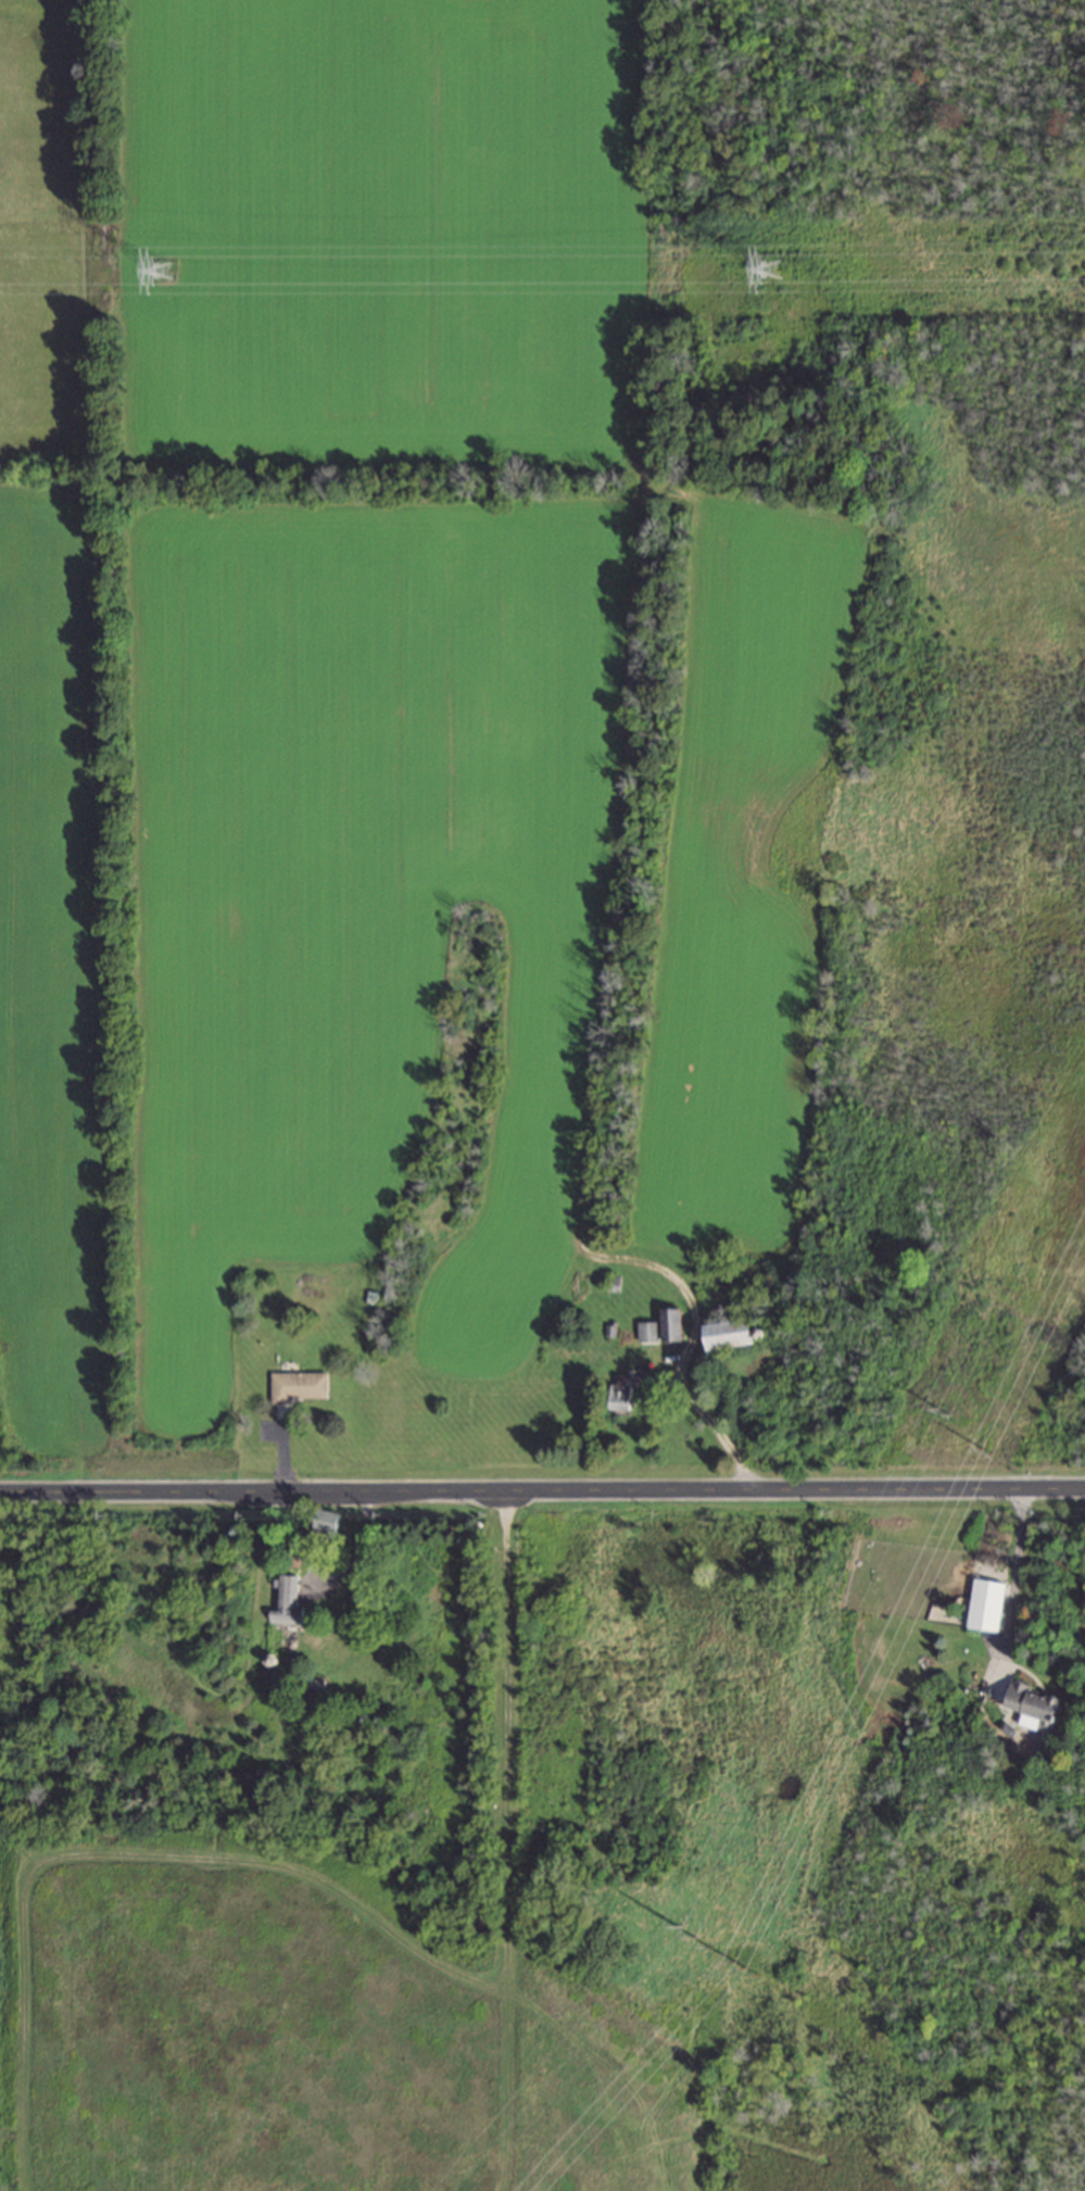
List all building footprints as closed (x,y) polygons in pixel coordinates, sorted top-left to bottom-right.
[(683,1311),(664,1311),(664,1344),(683,1344),(683,1311)] [(713,1354),(759,1346),(755,1320),(709,1328),(713,1354)] [(640,1346),(660,1346),(660,1324),(640,1324),(640,1346)] [(332,1376),(274,1376),(274,1405),(332,1405),(332,1376)] [(615,1413),(638,1413),(638,1377),(615,1377),(615,1413)] [(347,1518),(323,1511),(318,1530),(341,1537),(347,1518)] [(284,1613),(276,1613),(275,1627),(309,1628),(309,1614),(299,1613),(300,1578),(285,1578),(284,1613)] [(1009,1585),(976,1580),(970,1630),(1002,1634),(1009,1585)] [(1013,1684),(1007,1708),(1027,1713),(1023,1728),(1041,1732),(1044,1722),(1059,1725),(1066,1698),(1013,1684)]
